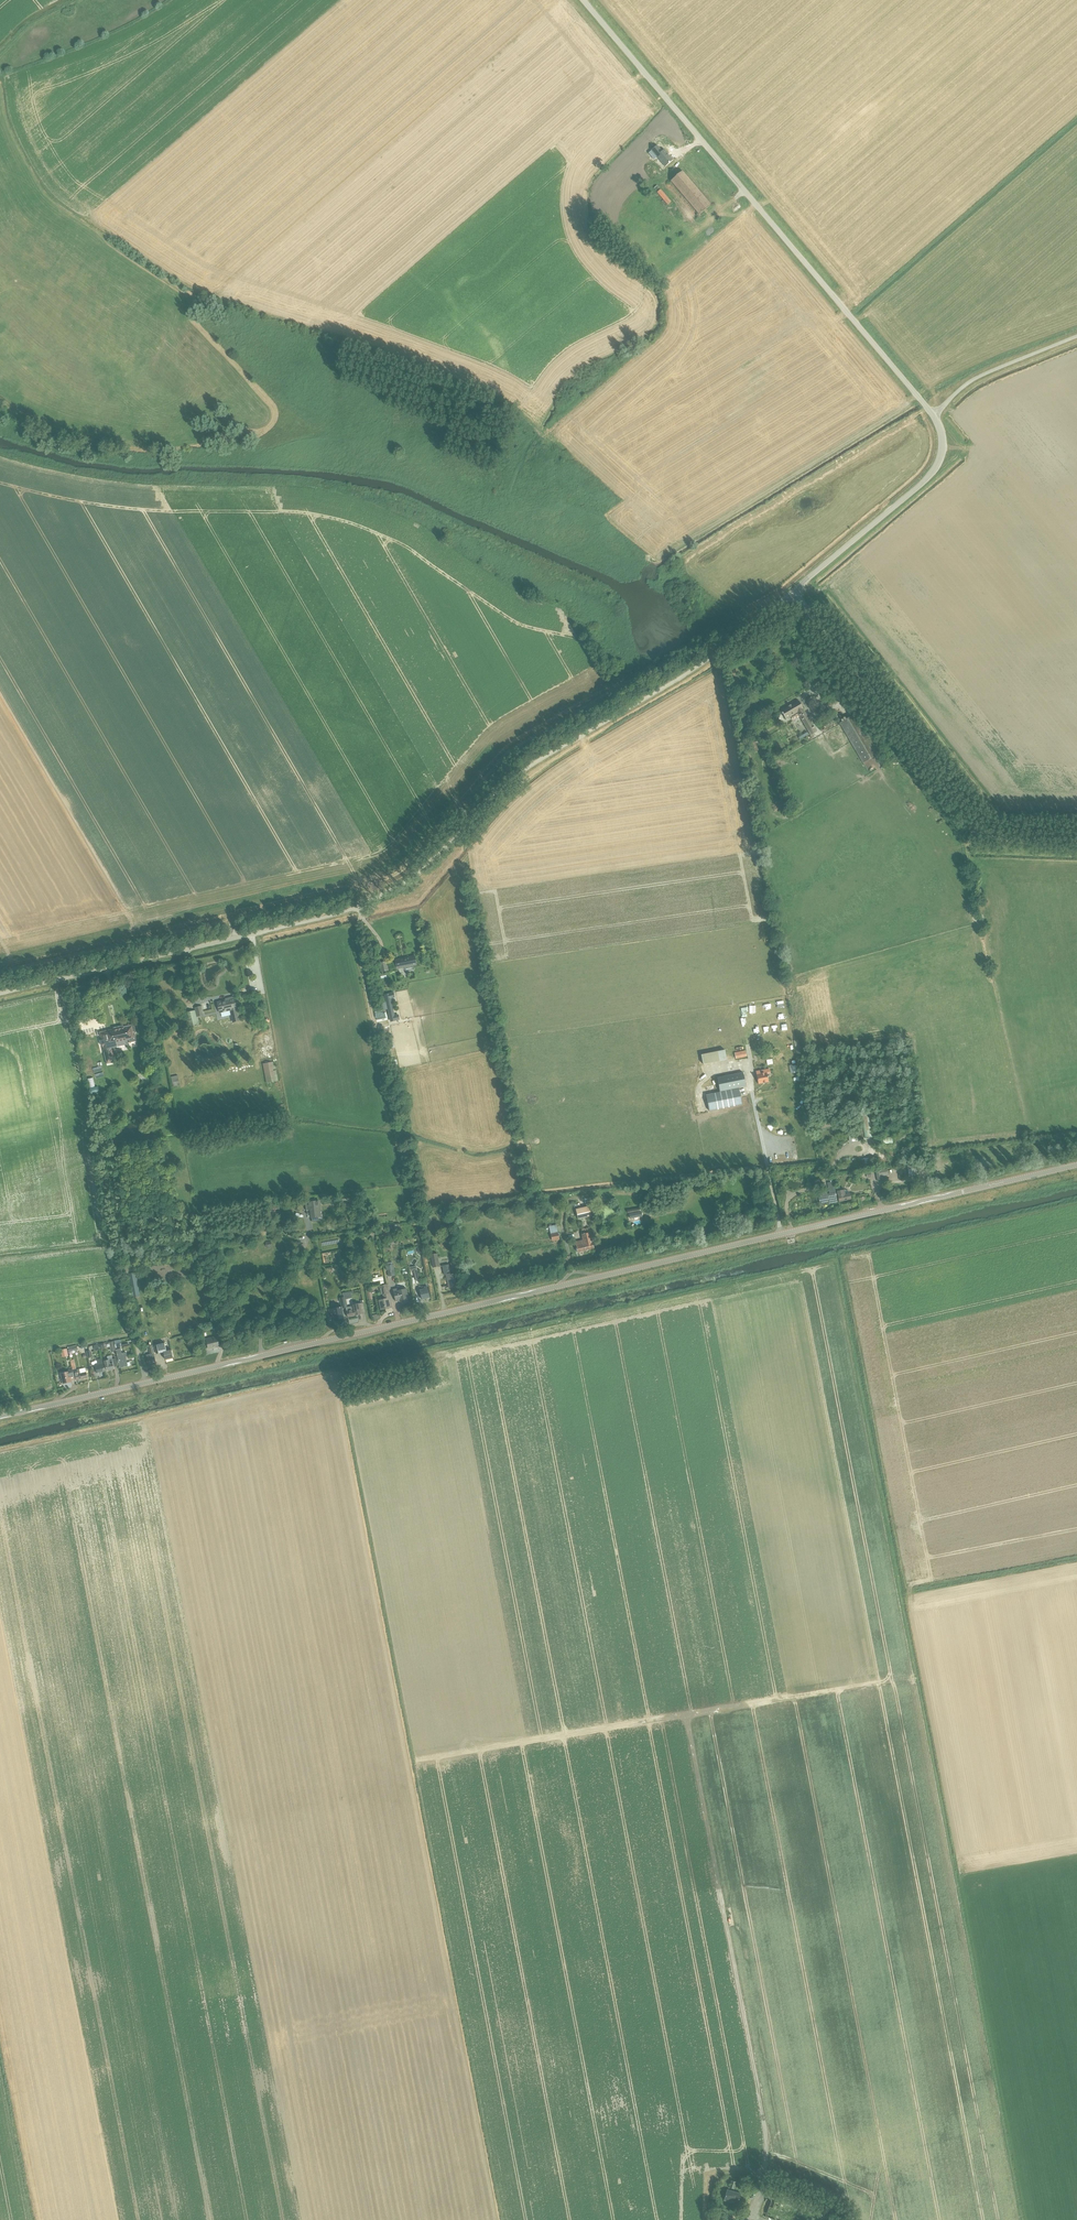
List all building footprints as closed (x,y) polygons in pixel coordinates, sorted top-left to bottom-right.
[(667,153),(664,149),(662,151),(657,145),(651,150),(665,167),(673,160),(670,157),(667,153)] [(700,214),(712,204),(685,170),(672,180),(700,214)] [(654,188),(668,205),(671,202),(657,185),(654,188)] [(798,700),(781,710),(786,719),(797,712),(811,736),(817,732),(809,718),(806,713),(798,700)] [(841,724),(863,762),(879,753),(856,715),(841,724)] [(807,732),(798,737),(800,740),(809,735),(807,732)] [(749,740),(755,751),(758,749),(753,738),(749,740)] [(395,960),(397,969),(417,965),(415,956),(395,960)] [(379,963),(381,972),(388,970),(387,962),(379,963)] [(394,993),(385,995),(391,1021),(400,1019),(399,1016),(394,1017),(389,998),(394,996),(394,993)] [(220,1012),(228,1010),(231,1010),(233,1022),(240,1021),(237,1008),(234,997),(229,998),(230,1000),(226,1001),(218,1003),(220,1012)] [(196,1010),(185,1013),(189,1026),(199,1024),(198,1016),(204,1015),(202,1006),(195,1008),(196,1010)] [(114,1046),(123,1044),(137,1041),(133,1024),(124,1026),(124,1028),(114,1030),(115,1034),(114,1034),(107,1036),(106,1031),(99,1032),(107,1064),(118,1061),(115,1050),(114,1046)] [(392,1035),(385,1036),(383,1037),(385,1050),(388,1049),(395,1048),(392,1035)] [(792,1039),(786,1041),(788,1048),(794,1046),(792,1039)] [(734,1052),(736,1059),(747,1057),(745,1050),(734,1052)] [(700,1055),(702,1065),(718,1062),(718,1061),(723,1060),(722,1056),(717,1057),(716,1052),(700,1055)] [(264,1064),(267,1076),(268,1083),(279,1081),(275,1062),(264,1064)] [(769,1069),(756,1072),(758,1084),(769,1082),(767,1076),(770,1075),(770,1072),(769,1069)] [(717,1078),(720,1091),(720,1092),(706,1095),(710,1111),(742,1105),(739,1088),(746,1086),(743,1072),(717,1078)] [(178,1075),(171,1077),(173,1087),(180,1085),(178,1075)] [(864,1132),(873,1131),(870,1114),(861,1115),(864,1132)] [(849,1130),(850,1142),(859,1140),(858,1133),(857,1133),(857,1129),(849,1130)] [(909,1169),(909,1177),(916,1176),(915,1168),(914,1165),(908,1166),(908,1169),(909,1169)] [(883,1179),(883,1176),(888,1175),(887,1169),(876,1171),(877,1180),(883,1179)] [(820,1193),(819,1194),(820,1196),(819,1196),(820,1199),(821,1204),(831,1202),(831,1203),(838,1202),(834,1182),(828,1183),(831,1194),(828,1195),(828,1192),(823,1193),(822,1193),(820,1193)] [(850,1193),(850,1192),(849,1191),(848,1190),(846,1190),(845,1190),(838,1192),(840,1201),(852,1199),(850,1193)] [(310,1203),(306,1203),(307,1209),(307,1211),(311,1210),(311,1217),(321,1216),(320,1207),(318,1207),(318,1202),(316,1202),(316,1199),(310,1200),(310,1203)] [(576,1209),(578,1218),(591,1215),(589,1206),(576,1209)] [(639,1215),(638,1211),(629,1213),(630,1217),(628,1217),(628,1220),(641,1218),(640,1215),(639,1215)] [(557,1225),(550,1227),(552,1239),(559,1237),(557,1225)] [(590,1232),(590,1233),(589,1228),(581,1230),(582,1234),(583,1240),(575,1242),(578,1252),(594,1248),(590,1232)] [(437,1253),(431,1254),(433,1267),(440,1266),(438,1259),(437,1253)] [(388,1277),(395,1275),(394,1264),(386,1266),(386,1270),(387,1270),(388,1277)] [(446,1274),(449,1288),(457,1286),(454,1273),(451,1274),(449,1264),(442,1266),(444,1274),(446,1274)] [(135,1272),(128,1273),(132,1297),(139,1295),(135,1272)] [(374,1282),(381,1281),(381,1284),(385,1284),(383,1277),(379,1278),(378,1275),(376,1276),(376,1278),(374,1279),(374,1282)] [(424,1289),(420,1290),(422,1299),(430,1297),(428,1287),(429,1286),(428,1283),(425,1283),(426,1287),(424,1287),(424,1289)] [(383,1295),(384,1299),(379,1300),(381,1309),(389,1308),(389,1304),(392,1304),(388,1286),(381,1288),(382,1296),(383,1295)] [(393,1290),(396,1301),(409,1298),(406,1288),(397,1290),(395,1289),(393,1290)] [(346,1308),(345,1305),(344,1297),(340,1298),(342,1306),(329,1309),(329,1313),(330,1313),(330,1316),(333,1315),(334,1320),(344,1318),(342,1309),(346,1308)] [(347,1305),(345,1305),(346,1308),(347,1311),(348,1317),(356,1315),(361,1314),(359,1303),(353,1305),(353,1306),(347,1307),(347,1305)] [(219,1340),(223,1339),(221,1330),(217,1331),(218,1336),(206,1339),(209,1349),(216,1347),(216,1348),(220,1347),(219,1340)] [(160,1344),(155,1345),(157,1354),(163,1352),(164,1352),(166,1360),(173,1358),(172,1350),(167,1351),(165,1343),(160,1344)] [(147,1358),(148,1364),(156,1362),(152,1345),(149,1346),(151,1354),(146,1355),(147,1358)] [(130,1362),(127,1363),(126,1356),(127,1356),(126,1352),(122,1353),(121,1349),(116,1350),(118,1360),(120,1368),(131,1365),(130,1362)] [(107,1370),(115,1369),(112,1355),(108,1356),(108,1360),(105,1360),(107,1370)] [(105,1371),(104,1365),(102,1359),(97,1360),(98,1364),(95,1364),(97,1372),(105,1371)] [(74,1370),(76,1380),(88,1377),(86,1372),(85,1368),(74,1370)] [(71,1378),(74,1377),(73,1369),(69,1370),(69,1372),(61,1373),(63,1383),(71,1381),(71,1378)] [(724,2200),(737,2203),(740,2193),(727,2189),(724,2200)]
